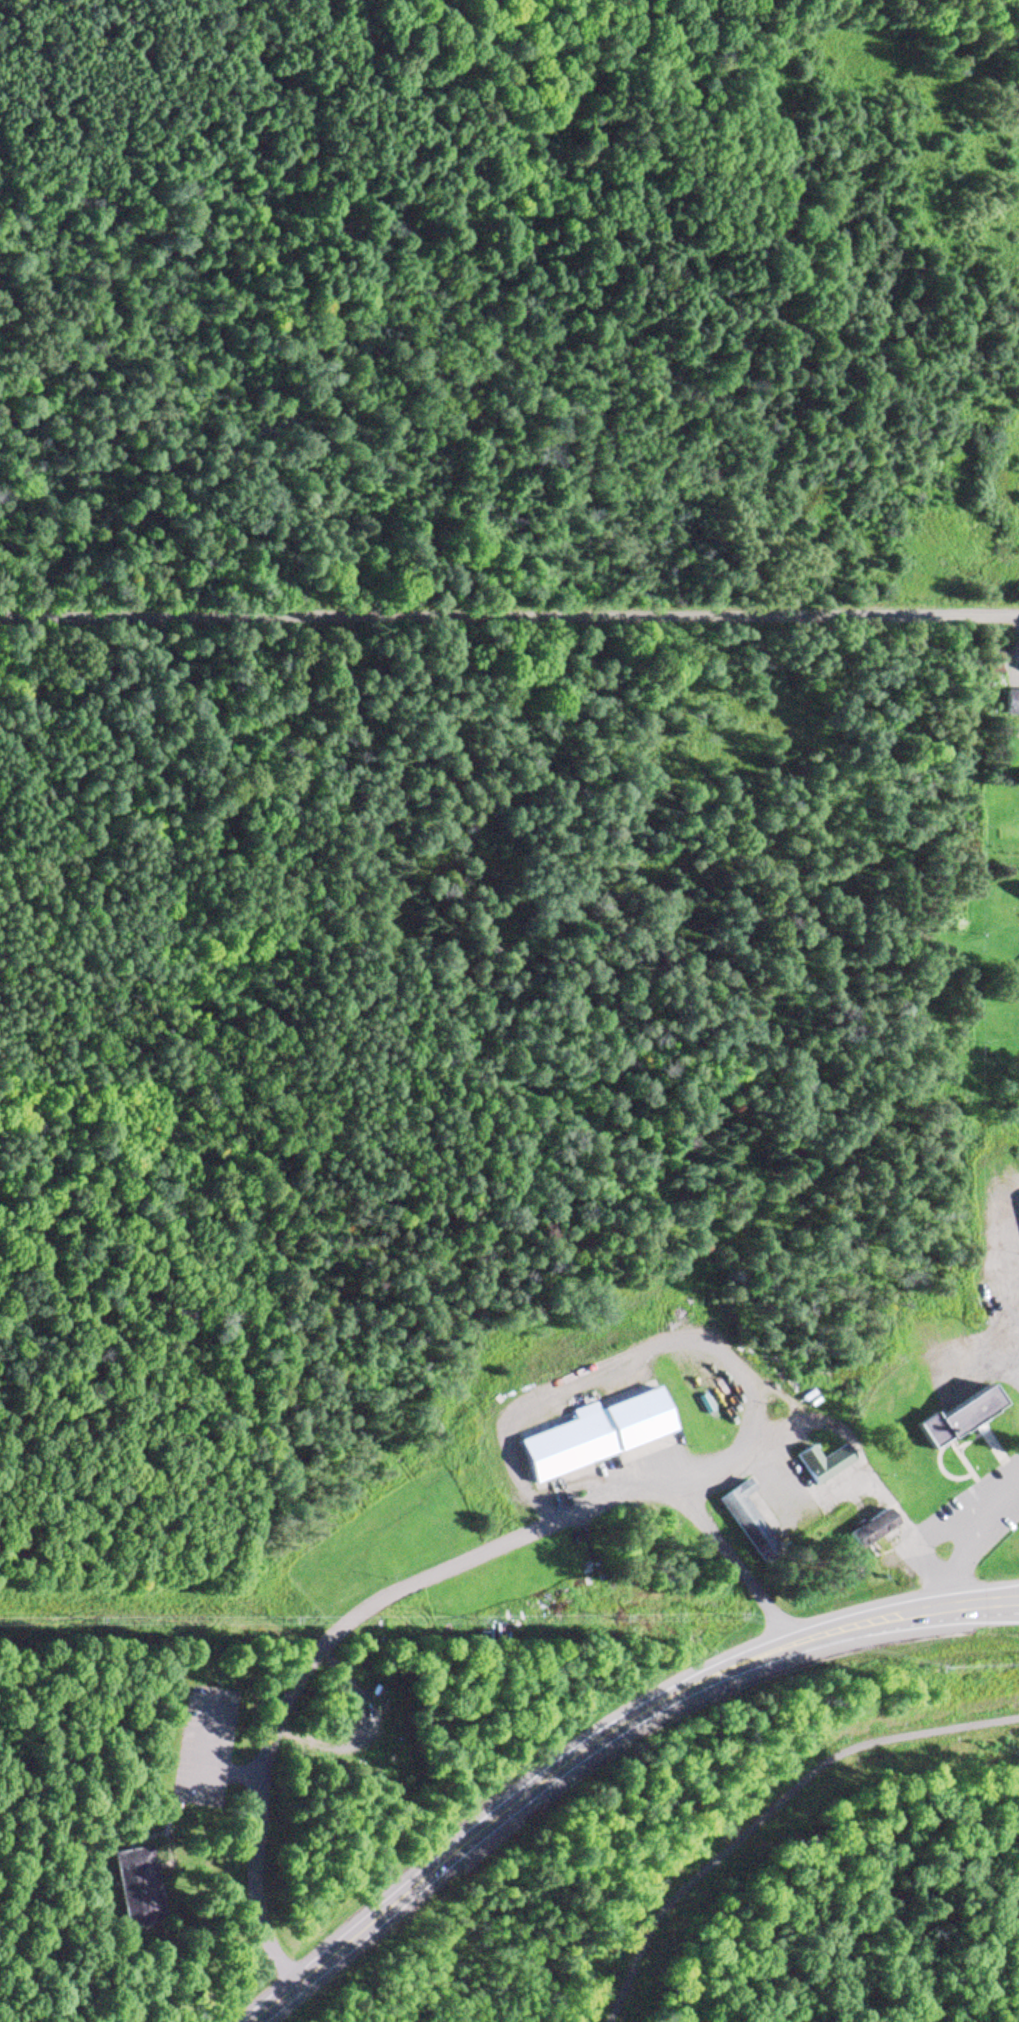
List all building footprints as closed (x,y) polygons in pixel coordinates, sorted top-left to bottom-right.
[(999,692),(999,716),(1018,716),(1018,692),(999,692)] [(914,1427),(928,1449),(1000,1406),(986,1383),(914,1427)] [(514,1440),(530,1488),(537,1485),(540,1494),(596,1475),(593,1464),(621,1455),(620,1452),(666,1436),(650,1389),(592,1409),(591,1403),(567,1411),(571,1421),(514,1440)] [(853,1463),(844,1445),(819,1458),(811,1445),(793,1454),(811,1486),(853,1463)] [(714,1499),(758,1562),(777,1549),(742,1497),(752,1491),(743,1479),(714,1499)] [(896,1527),(885,1509),(845,1534),(857,1552),(896,1527)] [(124,1929),(161,1922),(147,1846),(109,1853),(124,1929)]
